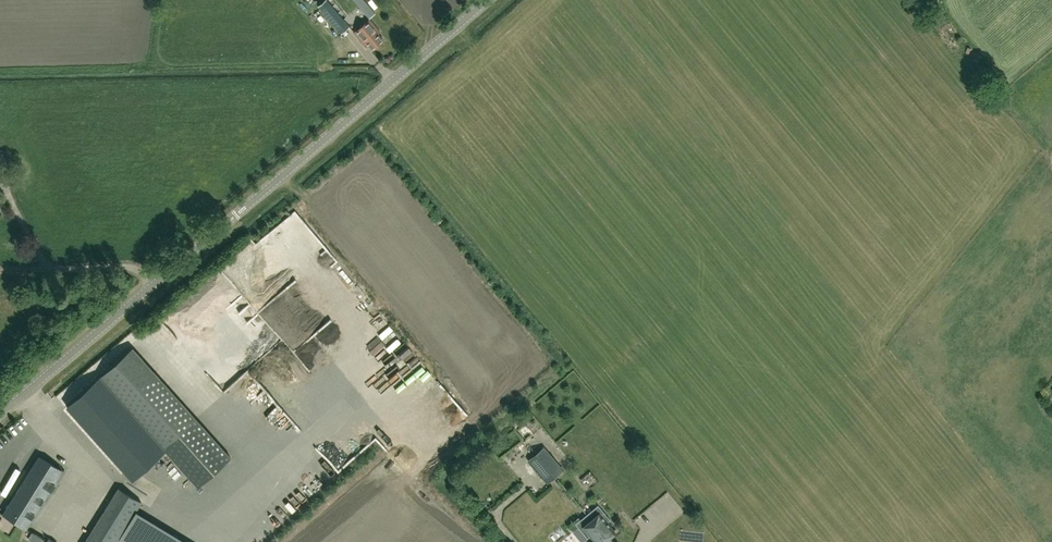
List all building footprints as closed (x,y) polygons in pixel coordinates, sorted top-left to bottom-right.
[(327,0),(325,0),(318,6),(341,33),(349,26),(327,0)] [(364,0),(354,0),(369,18),(375,13),(364,0)] [(377,11),(382,7),(378,0),(371,0),(377,11)] [(368,44),(372,49),(384,40),(378,33),(380,31),(370,19),(354,32),(366,46),(368,44)] [(225,349),(226,351),(213,357),(209,350),(204,355),(205,359),(199,364),(225,393),(228,391),(239,381),(244,386),(238,374),(260,354),(265,351),(243,326),(242,327),(229,334),(224,338),(225,341),(219,345),(222,351),(225,349)] [(132,348),(99,377),(163,447),(165,450),(197,486),(230,457),(132,348)] [(99,377),(67,406),(133,480),(165,450),(163,447),(99,377)] [(544,448),(529,461),(546,482),(562,469),(544,448)] [(159,463),(163,469),(174,461),(169,455),(159,463)] [(62,470),(40,456),(4,514),(26,528),(62,470)] [(119,538),(142,502),(119,487),(84,541),(125,541),(119,538)] [(597,504),(586,514),(607,539),(615,532),(606,522),(610,519),(597,504)] [(586,514),(575,523),(587,538),(590,535),(596,541),(602,541),(607,539),(586,514)] [(13,532),(13,521),(5,521),(5,532),(13,532)] [(136,541),(157,541),(160,539),(142,525),(132,539),(136,541)]
